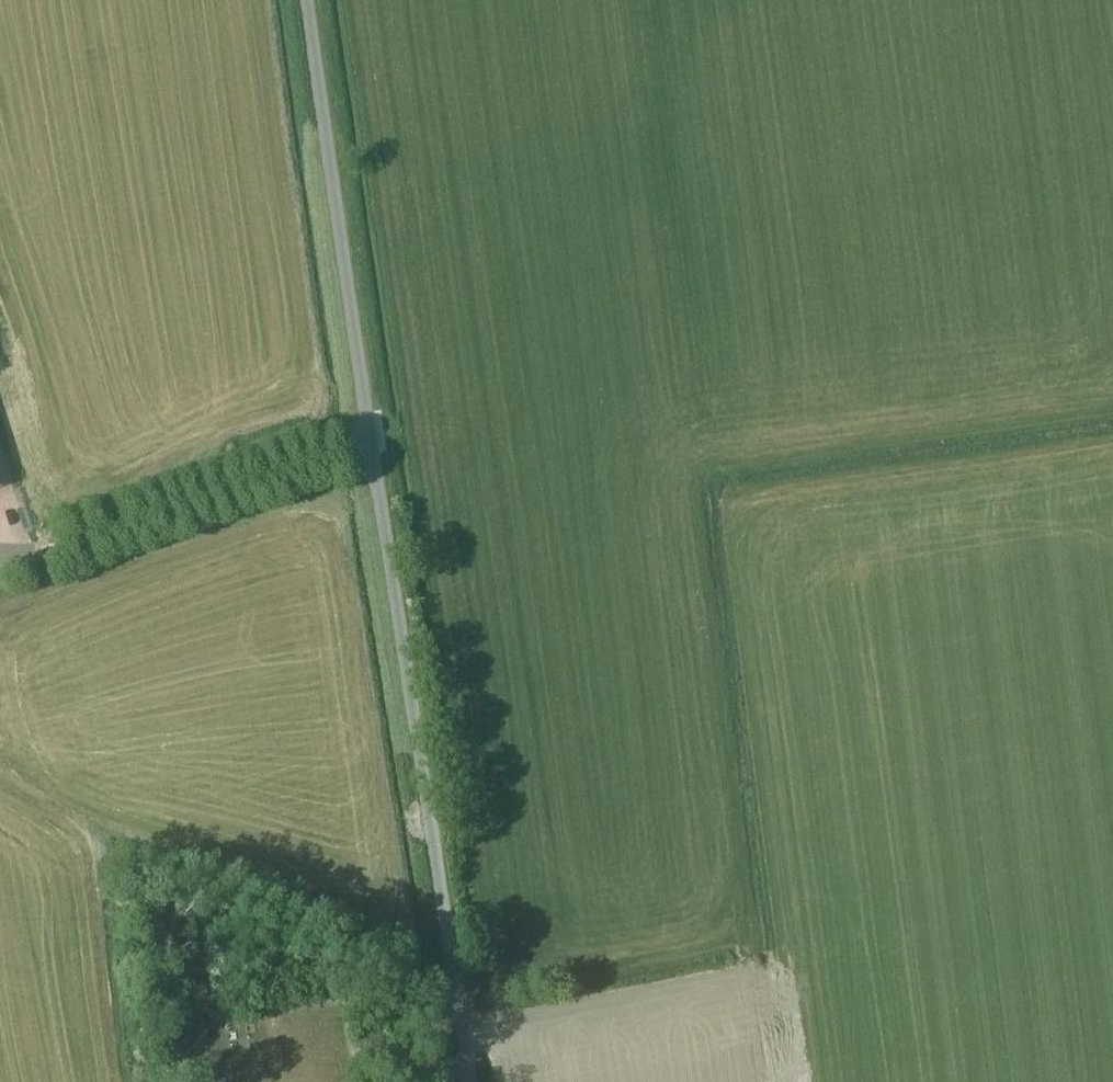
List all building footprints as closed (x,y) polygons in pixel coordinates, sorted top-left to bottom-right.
[(12,484),(0,450),(0,488),(12,484)]
